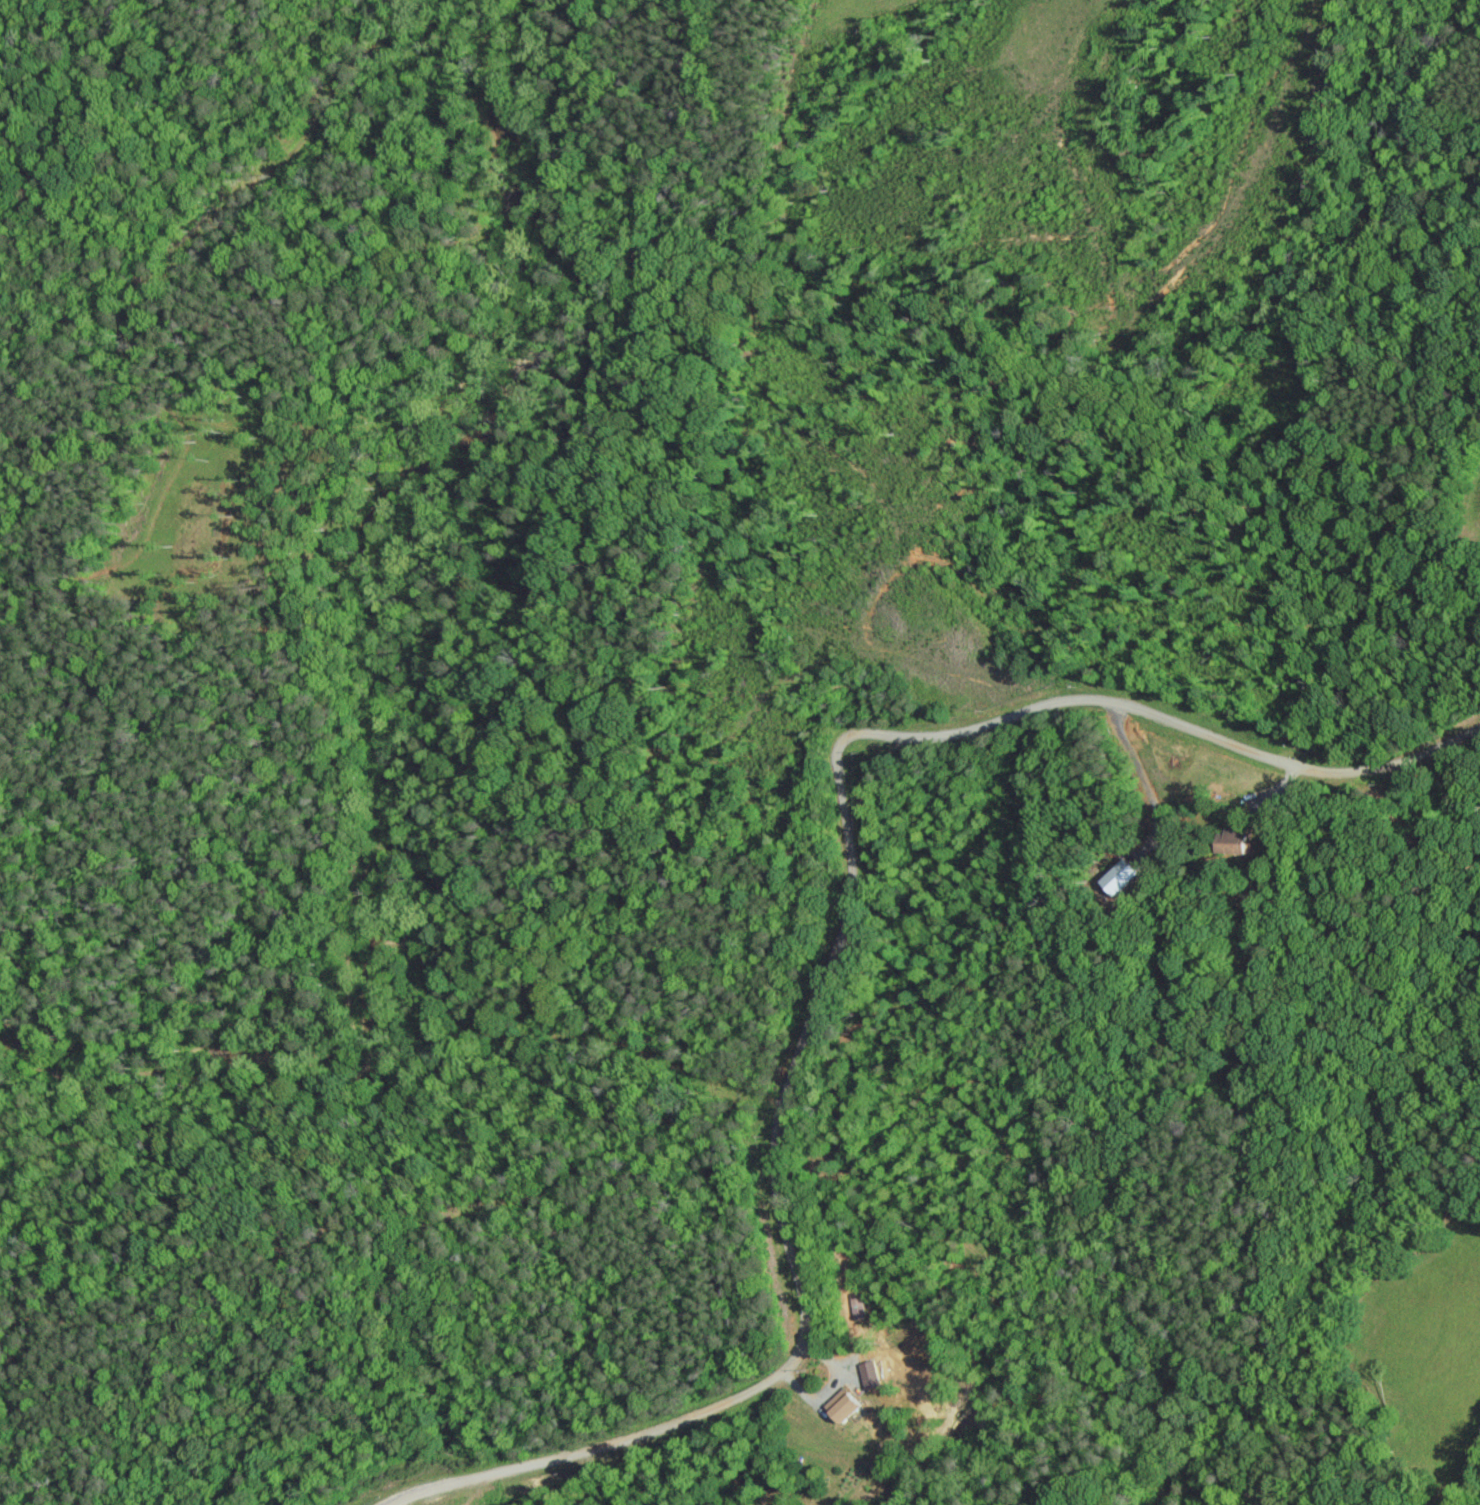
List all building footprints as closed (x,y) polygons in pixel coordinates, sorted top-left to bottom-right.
[(856,1364),(863,1389),(877,1385),(871,1360),(856,1364)] [(824,1413),(837,1426),(856,1406),(843,1393),(824,1413)]
